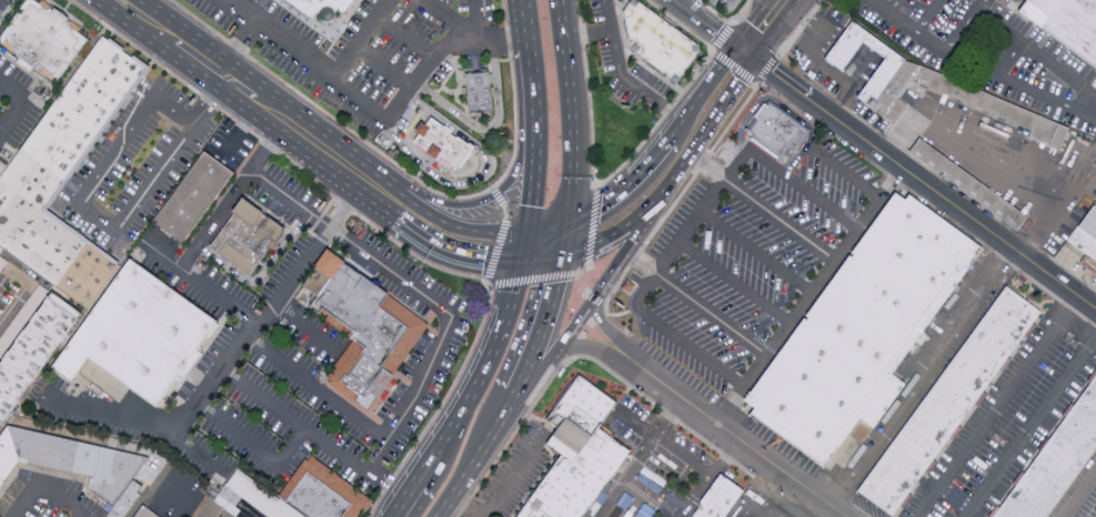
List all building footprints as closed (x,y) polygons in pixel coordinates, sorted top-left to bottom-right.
[(312,22),(281,0),(361,0),(348,19),(342,16),(338,12),(335,16),(334,19),(333,22),(330,24),(325,24),(321,22),(312,22)] [(623,13),(632,0),(634,0),(700,47),(701,52),(676,85),(634,53),(631,49),(623,13)] [(1017,17),(1029,0),(1095,0),(1095,74),(1017,17)] [(32,9),(44,13),(48,10),(57,16),(59,12),(73,22),(71,24),(70,26),(78,33),(79,33),(91,42),(79,59),(59,88),(11,57),(2,50),(11,38),(19,28),(14,26),(22,13),(29,16),(32,9)] [(852,23),(886,50),(906,64),(919,71),(911,84),(898,102),(907,109),(894,128),(887,123),(856,102),(868,85),(885,63),(864,47),(842,75),(825,62),(852,23)] [(89,312),(0,246),(0,180),(102,38),(144,69),(42,211),(119,267),(89,312)] [(1063,151),(1060,158),(1047,151),(1030,142),(1033,136),(1022,132),(955,103),(913,85),(914,84),(922,71),(954,84),(955,84),(1022,112),(1069,131),(1063,151)] [(469,114),(465,75),(489,73),(493,112),(469,114)] [(808,135),(797,149),(794,145),(787,153),(781,162),(768,153),(753,143),(748,140),(753,132),(770,108),(808,135)] [(436,116),(454,130),(453,132),(461,139),(462,136),(475,146),(469,153),(471,155),(464,164),(463,163),(460,168),(443,154),(441,158),(418,141),(424,133),(419,129),(425,119),(431,123),(436,116)] [(1023,229),(1018,235),(997,220),(955,190),(907,156),(911,152),(918,142),(933,152),(955,168),(1023,217),(1025,219),(1028,221),(1023,229)] [(182,244),(153,223),(204,153),(233,174),(182,244)] [(892,197),(904,205),(911,200),(937,220),(956,233),(985,253),(959,287),(956,292),(909,355),(891,381),(904,392),(889,410),(881,423),(861,452),(847,440),(823,475),(756,424),(755,424),(738,410),(755,387),(777,356),(822,295),(826,288),(876,221),(888,204),(892,197)] [(273,243),(249,276),(211,247),(234,214),(233,213),(242,200),(284,231),(274,245),(273,243)] [(1093,206),(1095,209),(1095,277),(1079,265),(1086,256),(1067,243),(1093,206)] [(372,416),(329,384),(331,382),(326,379),(353,342),(310,311),(319,297),(304,287),(316,270),(314,268),(328,251),(345,263),(344,265),(429,326),(392,377),(376,398),(382,403),(372,416)] [(9,259),(0,253),(0,272),(9,259)] [(203,355),(184,381),(179,377),(157,408),(89,359),(72,383),(52,368),(130,261),(218,324),(198,352),(203,355)] [(40,305),(50,290),(40,284),(30,299),(40,305)] [(0,361),(0,424),(81,313),(51,291),(0,361)] [(916,490),(897,516),(884,516),(856,497),(861,490),(891,449),(911,423),(957,358),(959,355),(1006,292),(1024,305),(1039,317),(1024,339),(1014,354),(965,423),(957,432),(916,490)] [(547,516),(517,516),(561,457),(546,446),(557,430),(543,420),(579,373),(619,403),(599,429),(631,453),(584,516),(549,516),(547,516)] [(1092,387),(1095,381),(1095,456),(1093,460),(1072,489),(1052,516),(997,516),(1017,489),(1025,478),(1067,422),(1092,387)] [(11,474),(0,489),(0,434),(6,426),(7,426),(9,426),(11,427),(79,442),(145,456),(150,457),(147,462),(133,480),(124,493),(113,506),(88,487),(90,477),(73,474),(19,463),(11,474)] [(372,503),(362,516),(306,516),(280,498),(309,457),(372,503)] [(238,470),(303,516),(266,516),(225,487),(238,470)] [(743,491),(725,516),(689,516),(720,474),(743,491)] [(140,495),(124,516),(105,516),(113,506),(124,493),(133,480),(140,486),(137,491),(140,495)] [(144,504),(135,516),(164,516),(144,504)]
